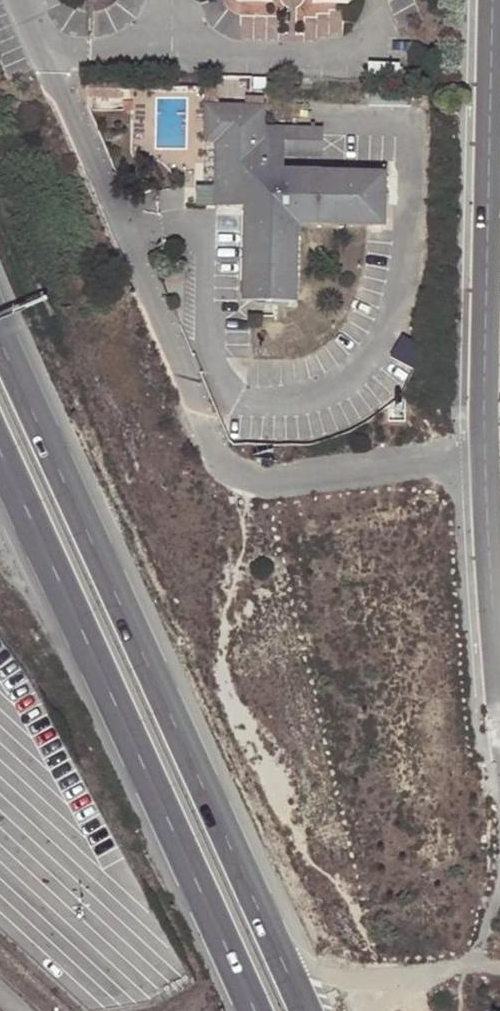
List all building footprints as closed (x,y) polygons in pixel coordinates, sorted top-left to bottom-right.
[(131,109),(131,100),(121,100),(121,109),(131,109)] [(381,226),(382,174),(281,172),(281,155),(321,156),(322,129),(262,128),(263,106),(244,106),(204,105),(203,140),(216,140),(215,189),(220,189),(220,204),(244,205),(242,298),(293,299),(294,223),(381,226)] [(220,189),(215,189),(204,188),(204,204),(220,204),(220,189)]
